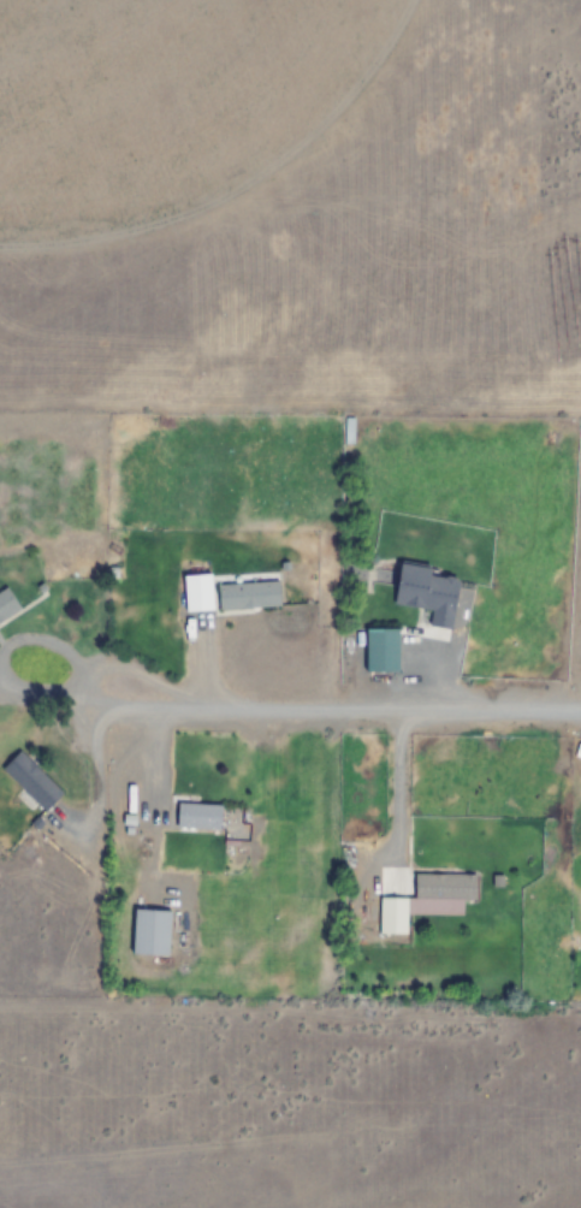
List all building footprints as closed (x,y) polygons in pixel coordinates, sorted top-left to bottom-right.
[(454,628),(458,579),(432,576),(432,567),(399,565),(396,606),(431,609),(429,625),(454,628)] [(216,583),(217,609),(279,608),(279,582),(216,583)] [(20,611),(7,588),(0,592),(0,623),(20,611)] [(398,629),(365,629),(365,672),(398,672),(398,629)] [(42,814),(61,796),(21,752),(1,770),(42,814)] [(175,831),(220,832),(221,804),(175,804),(175,831)] [(415,901),(475,901),(475,875),(415,875),(415,901)] [(406,898),(377,898),(377,935),(406,935),(406,898)] [(169,957),(170,912),(133,911),(132,956),(169,957)]
